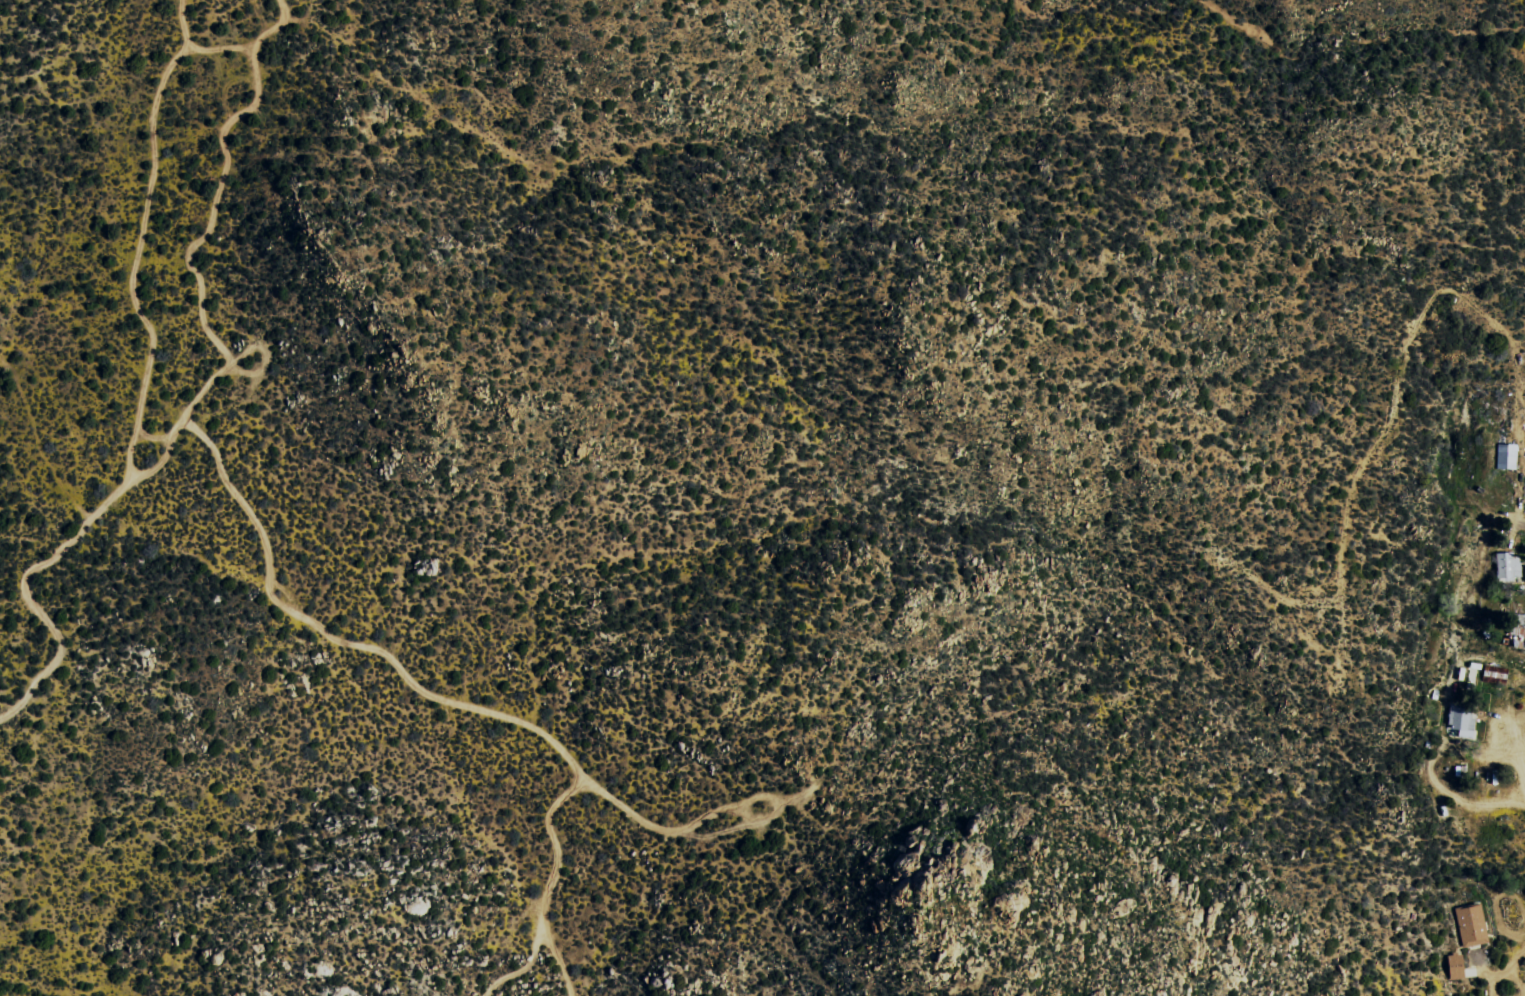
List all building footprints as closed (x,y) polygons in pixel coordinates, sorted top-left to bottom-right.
[(1498,468),(1517,469),(1518,444),(1498,443),(1498,468)] [(1521,556),(1512,556),(1511,552),(1498,553),(1498,581),(1522,580),(1521,556)] [(1460,728),(1459,737),(1473,738),(1476,708),(1451,705),(1449,726),(1460,728)] [(1462,946),(1488,943),(1484,904),(1457,907),(1462,946)] [(1450,953),(1451,979),(1465,978),(1464,953),(1450,953)]
